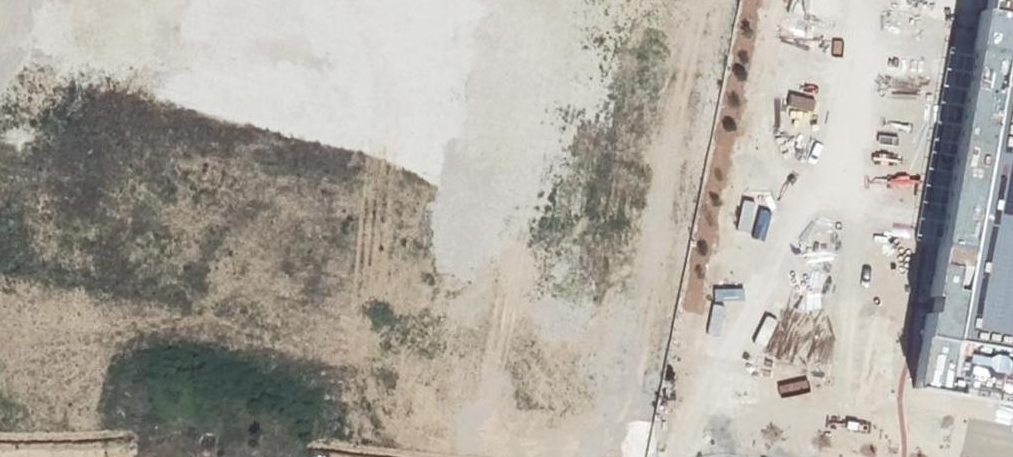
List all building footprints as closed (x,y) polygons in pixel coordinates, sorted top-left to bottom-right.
[(471,0),(0,0),(0,218),(38,226),(47,190),(70,195),(69,198),(146,215),(144,225),(154,227),(152,234),(176,240),(171,260),(400,311),(471,0)] [(983,10),(979,10),(929,296),(933,296),(929,313),(926,313),(913,389),(958,396),(960,386),(1012,396),(1012,0),(985,0),(983,10)]
